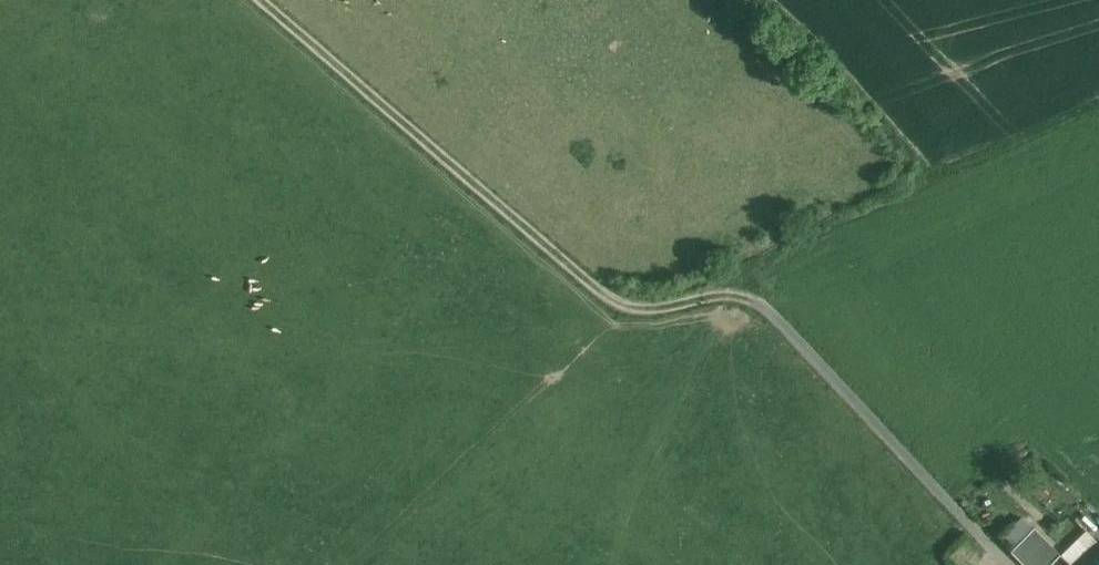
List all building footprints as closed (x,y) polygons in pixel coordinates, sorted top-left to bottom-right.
[(1034,527),(1011,551),(1025,564),(1050,564),(1061,554),(1034,527)] [(1062,555),(1072,564),(1073,564),(1098,540),(1088,530),(1062,555)] [(1073,564),(1098,564),(1098,540),(1073,564)]
